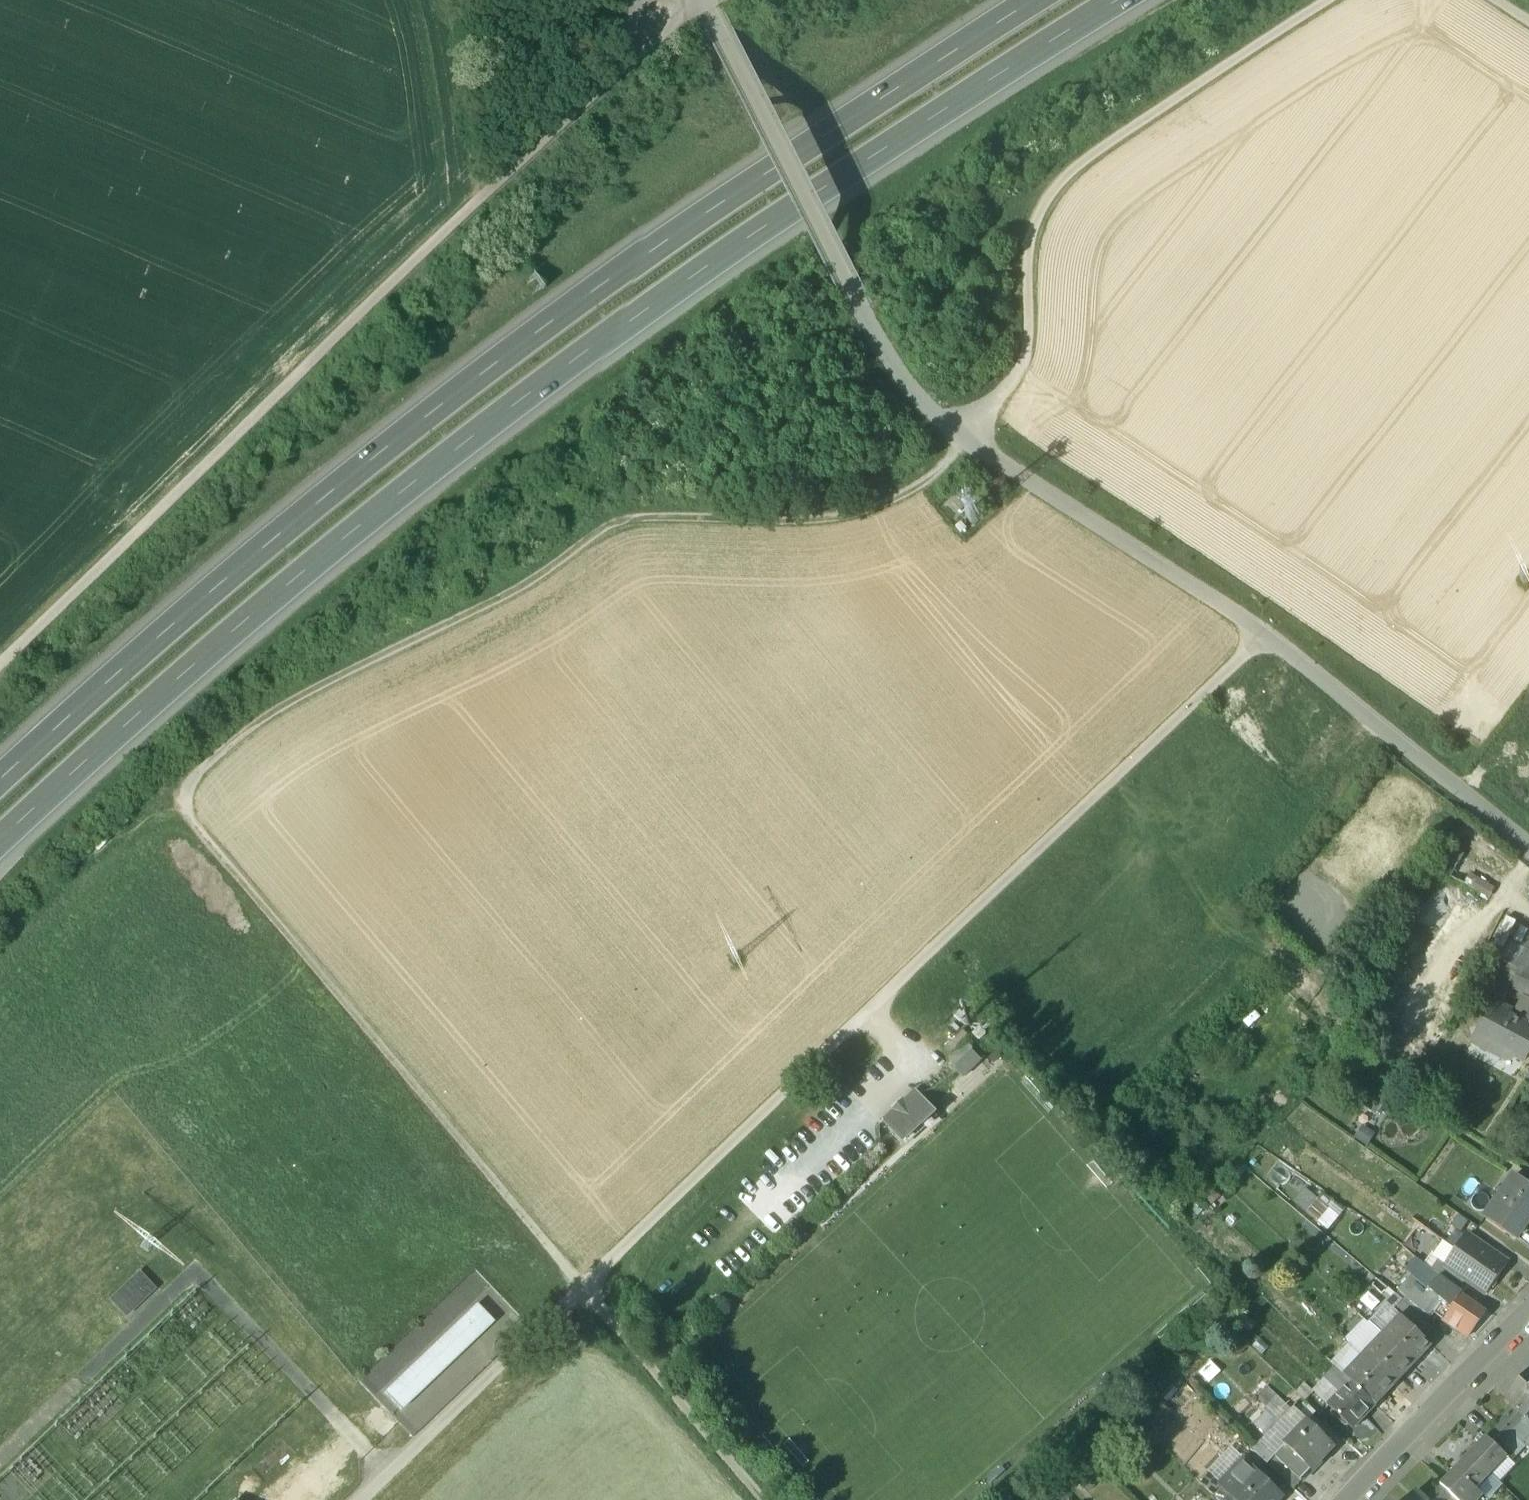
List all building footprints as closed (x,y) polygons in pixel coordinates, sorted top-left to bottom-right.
[(1492,869),(1502,851),(1475,835),(1451,876),(1467,885),(1472,876),(1492,889),(1501,874),(1492,869)] [(1511,944),(1502,962),(1521,971),(1528,953),(1528,952),(1511,944)] [(1521,971),(1515,984),(1528,992),(1528,953),(1521,971)] [(1521,971),(1502,962),(1481,1001),(1492,1008),(1497,1011),(1515,984),(1521,971)] [(1514,1014),(1510,1019),(1497,1011),(1492,1008),(1477,1037),(1498,1048),(1497,1050),(1499,1057),(1505,1060),(1512,1058),(1513,1056),(1524,1062),(1528,1053),(1528,1027),(1525,1025),(1527,1022),(1514,1014)] [(964,1013),(958,1018),(964,1024),(969,1018),(964,1013)] [(988,1036),(982,1029),(974,1036),(980,1043),(988,1036)] [(971,1040),(964,1033),(948,1050),(954,1057),(971,1040)] [(974,1051),(968,1045),(950,1062),(956,1068),(974,1051)] [(916,1095),(886,1123),(903,1142),(934,1114),(916,1095)] [(1485,1218),(1514,1239),(1525,1224),(1527,1226),(1528,1224),(1526,1223),(1528,1218),(1528,1185),(1515,1175),(1485,1218)] [(1326,1193),(1321,1199),(1306,1188),(1296,1201),(1330,1229),(1346,1209),(1326,1193)] [(1446,1265),(1466,1279),(1486,1294),(1508,1264),(1467,1235),(1456,1250),(1446,1265)] [(1456,1250),(1443,1241),(1433,1256),(1440,1260),(1446,1265),(1456,1250)] [(1416,1259),(1407,1270),(1413,1276),(1429,1289),(1440,1278),(1416,1259)] [(1466,1279),(1446,1265),(1440,1260),(1432,1270),(1459,1289),(1466,1279)] [(139,1276),(112,1302),(126,1315),(152,1290),(139,1276)] [(1429,1289),(1413,1276),(1400,1291),(1415,1306),(1433,1319),(1436,1315),(1444,1302),(1429,1289)] [(1455,1288),(1440,1278),(1429,1289),(1444,1302),(1453,1291),(1455,1288)] [(1462,1297),(1453,1291),(1444,1302),(1436,1315),(1468,1338),(1486,1313),(1462,1296),(1462,1297)] [(1370,1292),(1364,1300),(1376,1309),(1383,1301),(1370,1292)] [(1402,1300),(1396,1295),(1368,1324),(1382,1336),(1412,1365),(1431,1345),(1420,1334),(1393,1309),(1402,1300)] [(1402,1300),(1393,1309),(1420,1334),(1428,1325),(1402,1300)] [(384,1393),(402,1412),(494,1323),(476,1304),(384,1393)] [(1412,1365),(1382,1336),(1364,1356),(1394,1384),(1412,1365)] [(1394,1384),(1364,1356),(1346,1375),(1353,1381),(1375,1402),(1376,1403),(1394,1384)] [(1520,1382),(1528,1391),(1528,1372),(1520,1382)] [(1352,1382),(1353,1383),(1331,1406),(1330,1407),(1352,1428),(1354,1427),(1353,1426),(1375,1402),(1353,1381),(1352,1382)] [(1520,1382),(1504,1399),(1513,1407),(1524,1418),(1528,1413),(1528,1391),(1520,1382)] [(1513,1407),(1499,1422),(1511,1433),(1524,1418),(1513,1407)] [(1309,1421),(1276,1456),(1293,1472),(1303,1480),(1336,1446),(1309,1421)] [(1499,1422),(1485,1437),(1496,1448),(1511,1433),(1499,1422)] [(1496,1448),(1485,1437),(1469,1453),(1490,1474),(1506,1457),(1496,1448)] [(1469,1453),(1439,1485),(1450,1496),(1451,1496),(1455,1499),(1477,1499),(1482,1495),(1476,1490),(1491,1474),(1469,1453)] [(1293,1472),(1276,1456),(1268,1463),(1286,1480),(1293,1472)] [(1244,1459),(1221,1485),(1237,1499),(1280,1499),(1283,1496),(1244,1459)] [(1221,1485),(1213,1493),(1220,1499),(1237,1499),(1221,1485)] [(1425,1499),(1447,1499),(1450,1497),(1450,1496),(1439,1485),(1425,1499)]
